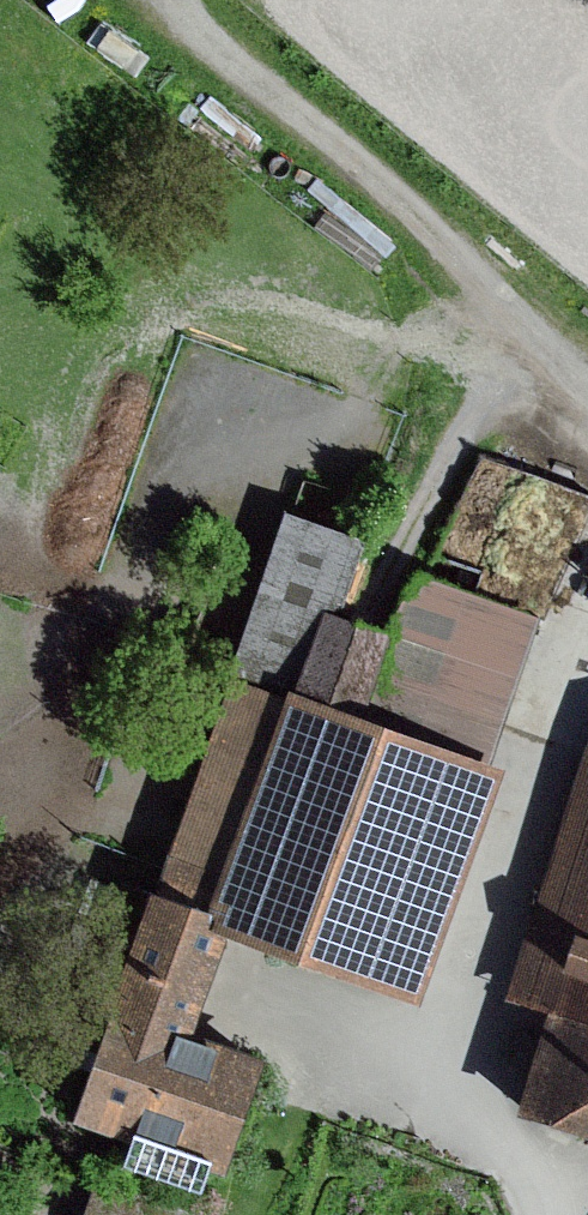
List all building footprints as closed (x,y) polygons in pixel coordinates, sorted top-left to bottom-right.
[(374,532),(292,503),(232,670),(260,680),(314,699),(374,532)] [(555,628),(430,583),(414,640),(389,730),(501,770),(555,628)] [(414,640),(345,618),(314,699),(315,703),(389,730),(414,640)] [(417,999),(501,770),(389,730),(315,703),(260,680),(172,916),(249,942),(417,999)] [(545,981),(587,994),(587,842),(545,981)] [(249,942),(172,916),(97,1123),(255,1176),(286,1077),(215,1048),(249,942)] [(587,1119),(587,1026),(562,1111),(587,1119)] [(109,1190),(99,1214),(170,1214),(109,1190)]
